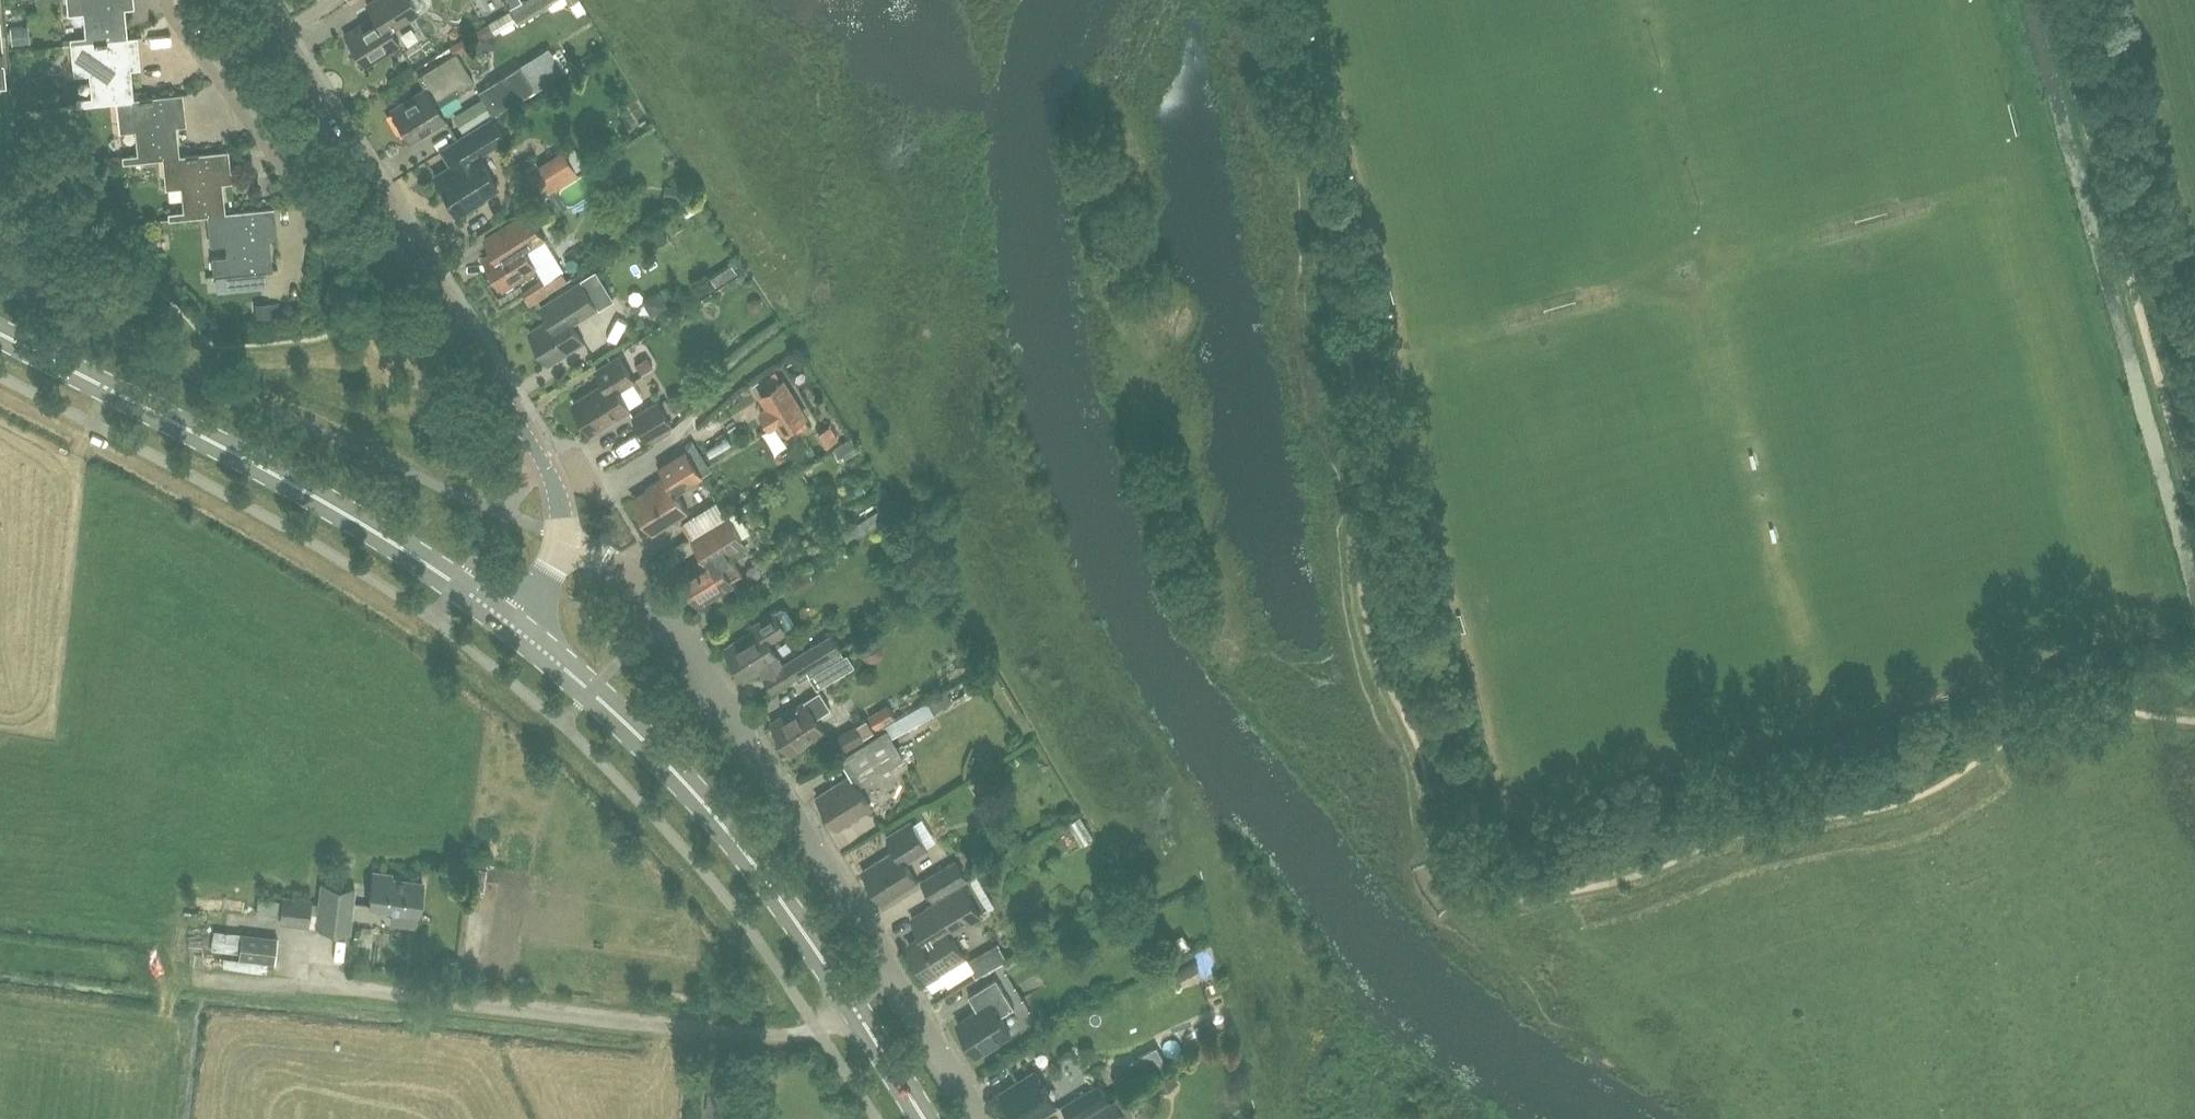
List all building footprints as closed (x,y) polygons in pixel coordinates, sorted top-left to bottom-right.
[(126,37),(122,0),(69,0),(69,4),(85,2),(89,38),(72,40),(73,44),(126,37)] [(367,1),(375,14),(345,32),(365,65),(400,44),(392,31),(421,13),(420,12),(423,11),(423,7),(419,0),(370,0),(367,1)] [(509,11),(518,25),(558,0),(526,0),(509,11)] [(478,50),(494,50),(494,35),(515,22),(508,11),(487,23),(478,30),(478,50)] [(414,62),(447,47),(435,20),(402,35),(414,62)] [(79,105),(118,101),(132,99),(132,98),(127,58),(140,56),(137,36),(126,37),(73,44),(76,75),(93,73),(95,98),(78,100),(79,105)] [(411,140),(446,118),(438,105),(475,82),(456,51),(417,76),(424,86),(391,107),(411,140)] [(518,66),(477,92),(492,115),(532,90),(533,89),(518,66)] [(162,157),(176,155),(172,115),(184,114),(182,93),(132,98),(132,99),(118,101),(121,131),(138,130),(141,155),(124,157),(124,162),(162,158),(162,157)] [(497,185),(477,153),(505,136),(493,117),(451,143),(440,150),(451,168),(435,178),(457,214),(483,198),(481,195),(497,185)] [(542,198),(579,175),(564,149),(526,173),(542,198)] [(169,218),(207,214),(223,212),(219,172),(230,171),(228,150),(176,155),(162,157),(162,158),(164,178),(181,176),(185,211),(168,213),(169,218)] [(589,183),(567,195),(576,210),(598,198),(589,183)] [(226,232),(228,255),(212,257),(214,275),(270,269),(265,228),(276,227),(274,206),(223,212),(207,214),(209,234),(226,232)] [(527,249),(545,238),(528,211),(484,238),(492,251),(483,257),(504,290),(538,269),(527,249)] [(530,304),(548,293),(572,277),(564,264),(540,280),(522,291),(530,304)] [(549,319),(529,331),(550,364),(584,342),(573,324),(598,309),(581,282),(546,304),(541,306),(549,319)] [(607,426),(616,420),(617,416),(629,409),(618,390),(634,380),(619,356),(596,371),(604,384),(573,404),(591,433),(603,425),(607,426)] [(782,382),(762,394),(769,405),(771,409),(763,414),(769,424),(777,418),(781,424),(785,431),(805,419),(782,382)] [(647,438),(671,423),(658,402),(634,417),(647,438)] [(838,424),(823,427),(826,442),(841,439),(838,424)] [(653,532),(688,510),(677,492),(702,476),(687,451),(660,467),(667,478),(633,499),(653,532)] [(709,503),(691,515),(699,528),(717,516),(709,503)] [(724,516),(698,532),(698,533),(690,538),(702,559),(679,573),(698,606),(733,585),(731,581),(741,575),(729,555),(745,545),(733,525),(728,514),(724,516)] [(782,607),(755,623),(758,627),(724,647),(745,681),(760,672),(763,677),(762,677),(772,693),(842,649),(832,633),(783,664),(780,659),(779,660),(768,642),(786,631),(787,632),(795,627),(796,623),(787,608),(782,607)] [(865,647),(877,666),(892,657),(880,637),(865,647)] [(817,689),(855,665),(847,652),(809,677),(817,689)] [(790,754),(825,734),(815,719),(831,709),(820,691),(804,700),(805,701),(771,722),(790,754)] [(850,776),(816,796),(836,829),(871,808),(858,788),(905,760),(892,739),(934,713),(927,701),(927,700),(883,727),(885,730),(840,757),(850,776)] [(877,730),(896,718),(887,704),(868,716),(877,730)] [(862,718),(838,733),(847,747),(871,732),(862,718)] [(1005,818),(992,825),(998,837),(1011,830),(1005,818)] [(883,904),(917,882),(905,863),(927,849),(910,822),(887,836),(895,850),(862,870),(883,904)] [(933,900),(966,879),(955,860),(921,881),(933,900)] [(418,913),(422,882),(391,879),(392,875),(374,873),(369,907),(418,913)] [(922,936),(908,945),(929,978),(941,970),(950,984),(972,971),(966,962),(949,935),(981,916),(988,911),(970,881),(962,886),(932,905),(911,917),(922,936)] [(348,930),(354,888),(322,884),(317,927),(348,930)] [(308,927),(311,899),(281,896),(279,924),(308,927)] [(1176,947),(1191,938),(1184,927),(1169,936),(1176,947)] [(276,962),(278,945),(279,938),(246,935),(243,958),(276,962)] [(976,1055),(1010,1034),(999,1016),(1014,1007),(996,978),(968,995),(977,1010),(957,1023),(976,1055)] [(1130,1062),(1139,1078),(1166,1062),(1157,1047),(1130,1062)] [(1055,1105),(1034,1072),(1001,1093),(1017,1118),(1032,1118),(1055,1105)] [(1109,1100),(1099,1084),(1061,1107),(1069,1118),(1079,1118),(1109,1100)] [(1128,1118),(1116,1098),(1083,1118),(1128,1118)]
